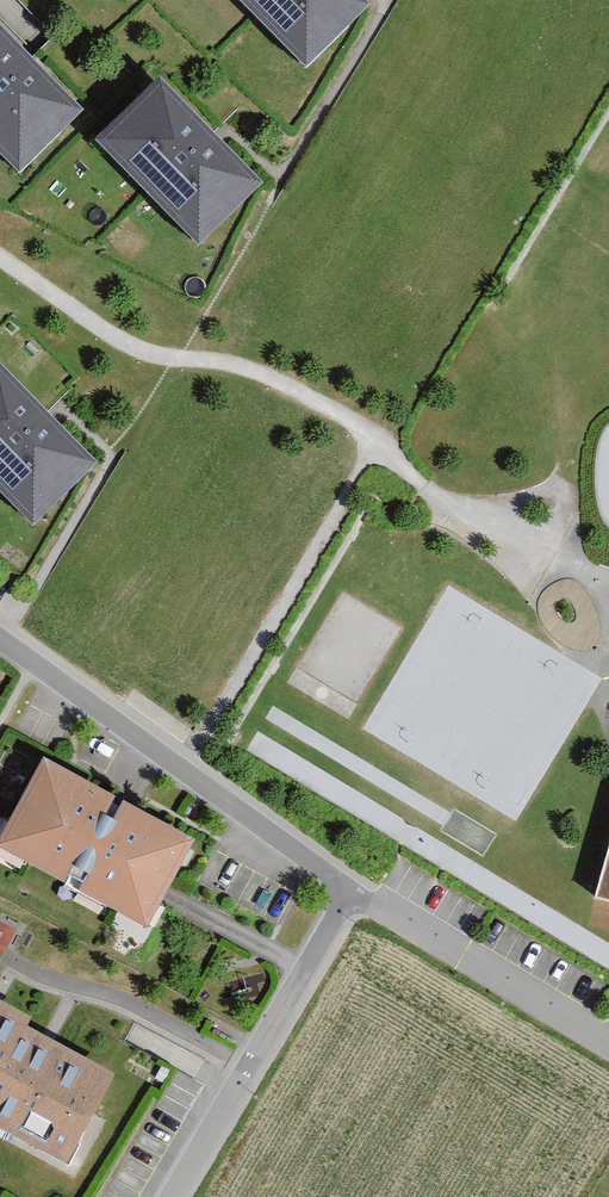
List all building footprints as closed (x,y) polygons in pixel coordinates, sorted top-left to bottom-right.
[(306,65),(371,1),(370,0),(242,0),(306,65)] [(19,170),(85,106),(0,20),(0,151),(19,170)] [(264,179),(160,73),(95,137),(199,243),(264,179)] [(34,522),(98,458),(0,358),(0,488),(34,522)] [(43,754),(0,834),(0,846),(148,925),(196,836),(43,754)] [(608,899),(608,840),(593,895),(608,899)] [(0,996),(0,1125),(70,1162),(118,1071),(29,1024),(34,1014),(0,996)]
